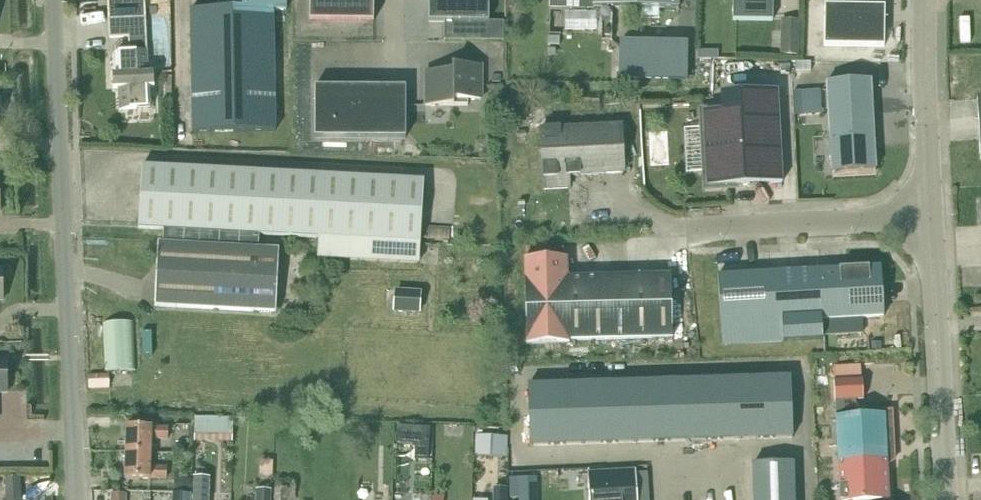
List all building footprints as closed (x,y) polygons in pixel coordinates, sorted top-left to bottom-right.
[(112,75),(113,89),(119,89),(120,111),(154,110),(153,87),(154,87),(154,73),(148,74),(144,0),(108,0),(110,38),(129,38),(130,52),(112,53),(114,75),(112,75)] [(274,10),(287,10),(286,0),(243,0),(243,9),(191,10),(194,133),(276,131),(274,10)] [(310,21),(374,21),(374,0),(310,0),(310,21)] [(491,0),(431,0),(430,21),(491,21),(491,0)] [(733,20),(773,21),(774,0),(733,0),(733,20)] [(824,45),(884,46),(885,6),(825,5),(824,45)] [(781,32),(780,57),(801,58),(801,32),(781,32)] [(619,73),(688,73),(688,41),(684,41),(684,42),(674,42),(674,41),(668,41),(656,41),(656,40),(651,40),(651,41),(640,41),(640,40),(619,40),(619,73)] [(470,105),(469,100),(483,100),(483,65),(455,65),(455,71),(428,71),(428,105),(470,105)] [(871,80),(827,83),(832,173),(876,170),(871,80)] [(799,89),(800,113),(827,112),(827,88),(799,89)] [(703,112),(707,187),(782,183),(777,91),(733,93),(734,111),(703,112)] [(406,146),(405,95),(315,95),(315,147),(406,146)] [(567,176),(623,173),(621,125),(541,129),(544,189),(568,188),(567,176)] [(279,252),(257,251),(258,236),(339,241),(338,256),(420,261),(424,183),(142,167),(138,229),(163,231),(162,245),(158,245),(154,307),(275,314),(279,252)] [(673,338),(671,276),(568,278),(567,258),(524,259),(527,345),(569,344),(569,341),(673,338)] [(822,320),(823,320),(884,317),(881,266),(819,270),(822,320)] [(822,320),(819,270),(769,272),(773,343),(824,340),(823,320),(822,320)] [(769,272),(718,275),(722,345),(773,343),(769,272)] [(400,312),(426,313),(426,290),(401,289),(400,312)] [(105,372),(134,371),(132,323),(103,324),(105,372)] [(833,369),(834,382),(862,380),(861,367),(833,369)] [(89,389),(108,388),(108,376),(88,377),(89,389)] [(793,437),(791,377),(529,385),(531,446),(793,437)] [(894,449),(892,411),(867,412),(867,416),(855,416),(855,401),(863,400),(862,380),(834,382),(840,499),(889,499),(887,449),(894,449)] [(231,419),(196,418),(196,437),(231,438),(231,419)] [(461,426),(460,453),(474,453),(475,426),(461,426)] [(125,453),(150,454),(150,441),(166,441),(167,429),(151,429),(151,428),(125,427),(125,453)] [(507,458),(508,438),(476,437),(476,457),(507,458)] [(149,468),(150,454),(125,453),(124,480),(149,480),(149,479),(165,480),(165,469),(149,468)] [(794,463),(753,464),(755,499),(795,499),(794,463)] [(635,469),(587,472),(589,499),(637,499),(635,469)] [(6,499),(21,499),(20,477),(4,478),(6,499)] [(192,477),(192,482),(192,494),(191,497),(191,499),(206,499),(207,478),(192,477)] [(519,499),(538,499),(537,477),(518,478),(518,479),(519,499)] [(518,479),(511,479),(511,499),(519,499),(518,479)] [(173,494),(192,494),(192,482),(174,481),(173,494)] [(255,499),(271,499),(271,490),(256,489),(255,499)] [(274,499),(288,499),(288,489),(275,489),(274,499)]
